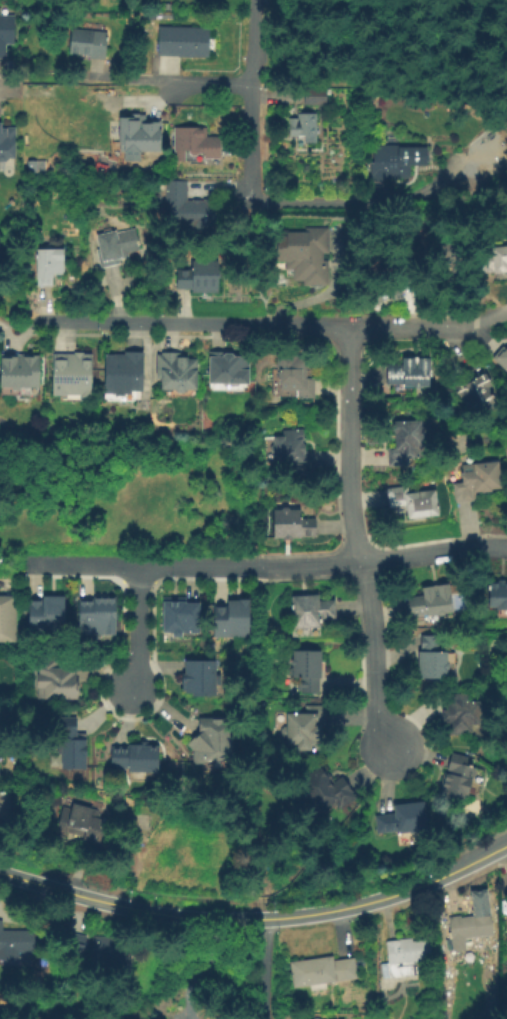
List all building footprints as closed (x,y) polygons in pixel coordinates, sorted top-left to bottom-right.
[(7,59),(0,59),(0,8),(2,8),(2,14),(16,14),(16,44),(7,45),(7,59)] [(211,27),(210,57),(159,55),(160,25),(211,27)] [(109,32),(106,59),(91,57),(91,56),(70,53),(73,28),(109,32)] [(328,89),(328,105),(305,105),(305,89),(328,89)] [(317,113),(317,137),(289,137),(289,123),(293,123),(293,120),(298,120),(298,113),(317,113)] [(154,129),(153,134),(150,133),(146,146),(141,145),(138,155),(124,151),(134,116),(153,122),(151,128),(154,129)] [(10,164),(0,164),(0,120),(17,121),(18,160),(9,160),(10,164)] [(221,138),(221,160),(204,160),(203,154),(201,154),(198,157),(194,157),(190,153),(190,152),(175,152),(175,129),(208,128),(208,138),(221,138)] [(400,145),(400,149),(428,148),(429,168),(411,168),(411,178),(372,179),(371,163),(376,163),(375,144),(400,145)] [(188,201),(204,201),(204,199),(217,199),(217,210),(220,210),(220,221),(218,220),(218,227),(206,227),(206,229),(193,228),(193,226),(170,226),(170,202),(167,202),(167,181),(188,181),(188,201)] [(329,228),(330,256),(324,256),(324,261),(329,260),(329,286),(303,287),(302,282),(294,283),(293,271),(286,271),(286,263),(277,262),(278,239),(282,239),(282,237),(287,237),(287,232),(306,233),(305,227),(329,228)] [(138,228),(143,250),(129,253),(130,257),(120,260),(121,264),(102,268),(98,250),(100,249),(97,235),(117,231),(118,233),(138,228)] [(490,241),(506,240),(506,270),(506,266),(481,268),(479,250),(491,249),(490,241)] [(461,270),(429,274),(426,248),(458,244),(461,270)] [(65,249),(66,275),(54,275),(55,287),(39,287),(38,260),(37,260),(37,256),(38,256),(38,250),(65,249)] [(211,260),(213,261),(220,261),(220,293),(194,293),(194,290),(179,289),(179,273),(183,273),(183,270),(190,270),(190,274),(194,274),(194,261),(204,261),(206,260),(211,260)] [(15,281),(0,281),(0,271),(15,270),(15,281)] [(369,291),(392,283),(397,297),(386,300),(385,297),(379,299),(380,301),(373,303),(369,291)] [(506,344),(506,345),(506,367),(495,356),(506,344)] [(52,352),(89,349),(92,389),(55,392),(52,352)] [(211,383),(211,350),(251,351),(251,384),(211,383)] [(315,376),(315,396),(298,396),(298,394),(273,394),(273,367),(278,367),(278,351),(299,352),(299,356),(307,356),(307,376),(315,376)] [(3,384),(3,353),(39,353),(39,384),(3,384)] [(106,353),(144,353),(144,389),(107,389),(106,353)] [(160,353),(199,353),(198,381),(159,381),(160,353)] [(433,354),(433,385),(403,385),(403,382),(389,382),(389,362),(405,359),(405,354),(433,354)] [(486,370),(494,385),(491,387),(499,404),(475,416),(468,402),(466,403),(458,385),(467,381),(469,383),(473,381),(471,377),(486,370)] [(410,464),(389,465),(388,446),(396,446),(395,420),(423,418),(426,455),(409,456),(410,464)] [(304,428),(306,450),(311,450),(313,466),(294,468),(293,462),(290,462),(290,460),(276,461),(274,436),(284,435),(284,430),(304,428)] [(477,500),(457,502),(454,482),(464,481),(462,464),(500,460),(503,488),(476,491),(477,500)] [(406,514),(405,502),(392,503),(390,485),(406,483),(407,487),(432,485),(435,510),(406,514)] [(290,508),(292,510),(303,510),(302,519),(318,519),(317,535),(303,536),(303,538),(294,538),(295,540),(285,540),(285,538),(276,538),(276,510),(284,510),(285,508),(290,508)] [(500,580),(506,579),(506,615),(499,615),(498,607),(491,607),(491,583),(500,583),(500,580)] [(455,609),(446,611),(445,612),(441,613),(440,612),(428,614),(428,611),(413,613),(410,594),(425,592),(424,585),(451,581),(455,609)] [(17,641),(0,641),(0,593),(17,594),(17,641)] [(80,628),(80,596),(116,596),(115,628),(80,628)] [(321,596),(322,603),(337,601),(339,619),(323,621),(324,628),(296,631),(294,598),(321,596)] [(30,627),(30,598),(67,598),(67,627),(30,627)] [(164,598),(188,598),(188,604),(204,604),(203,631),(186,631),(186,636),(177,636),(177,631),(164,631),(164,598)] [(253,637),(214,637),(214,606),(227,606),(227,598),(253,598),(253,637)] [(448,668),(448,676),(418,676),(419,648),(422,648),(422,632),(440,632),(439,649),(448,649),(448,661),(449,663),(449,666),(448,668)] [(323,653),(322,681),(320,681),(320,697),(302,697),(302,681),(294,680),(294,669),(292,667),(292,663),(294,662),(294,653),(323,653)] [(81,700),(46,700),(46,688),(34,688),(34,659),(59,659),(59,669),(81,669),(81,700)] [(187,661),(218,661),(218,697),(195,697),(195,694),(188,694),(188,689),(184,689),(184,674),(187,674),(187,661)] [(481,702),(482,724),(473,725),(473,732),(463,732),(463,735),(449,735),(448,725),(446,725),(445,695),(470,695),(470,702),(481,702)] [(326,705),(326,726),(323,726),(323,740),(321,740),(321,750),(297,750),(297,744),(288,744),(287,713),(306,713),(307,705),(326,705)] [(56,719),(76,719),(76,735),(79,735),(79,741),(85,741),(85,747),(87,747),(87,757),(85,757),(85,770),(70,770),(70,771),(67,771),(67,770),(63,770),(63,754),(58,754),(59,735),(56,735),(56,719)] [(202,719),(237,719),(236,762),(210,762),(210,766),(196,765),(196,752),(189,744),(194,739),(197,742),(202,734),(202,719)] [(112,748),(130,749),(130,746),(140,746),(140,747),(160,747),(160,771),(129,771),(129,767),(112,767),(112,748)] [(479,766),(475,778),(473,777),(469,793),(466,792),(464,800),(440,794),(446,771),(449,772),(451,767),(449,766),(453,752),(468,756),(466,763),(479,766)] [(323,765),(334,782),(345,775),(359,796),(342,808),(338,803),(336,804),(334,802),(319,812),(308,796),(311,793),(302,779),(323,765)] [(2,830),(0,830),(0,791),(11,790),(13,817),(2,818),(2,830)] [(425,800),(429,829),(399,832),(398,829),(378,831),(376,814),(395,812),(395,803),(425,800)] [(75,802),(95,807),(100,811),(102,815),(109,818),(107,827),(109,827),(106,840),(103,838),(102,843),(64,831),(66,821),(61,819),(65,806),(74,807),(75,802)] [(494,913),(475,916),(473,889),(489,886),(494,913)] [(474,915),(475,917),(491,914),(494,934),(471,937),(472,948),(467,949),(467,950),(446,953),(445,938),(452,937),(449,918),(474,915)] [(2,952),(0,952),(0,919),(3,919),(3,930),(34,930),(34,952),(20,952),(20,959),(2,959),(2,952)] [(83,955),(84,933),(63,932),(62,954),(83,955)] [(124,936),(122,964),(90,961),(93,934),(124,936)] [(413,936),(414,940),(431,938),(433,958),(417,960),(419,973),(382,977),(380,962),(390,961),(387,940),(400,938),(400,937),(413,936)] [(335,955),(335,959),(356,956),(359,978),(328,982),(328,988),(312,990),(312,984),(295,987),(291,961),(335,955)]
